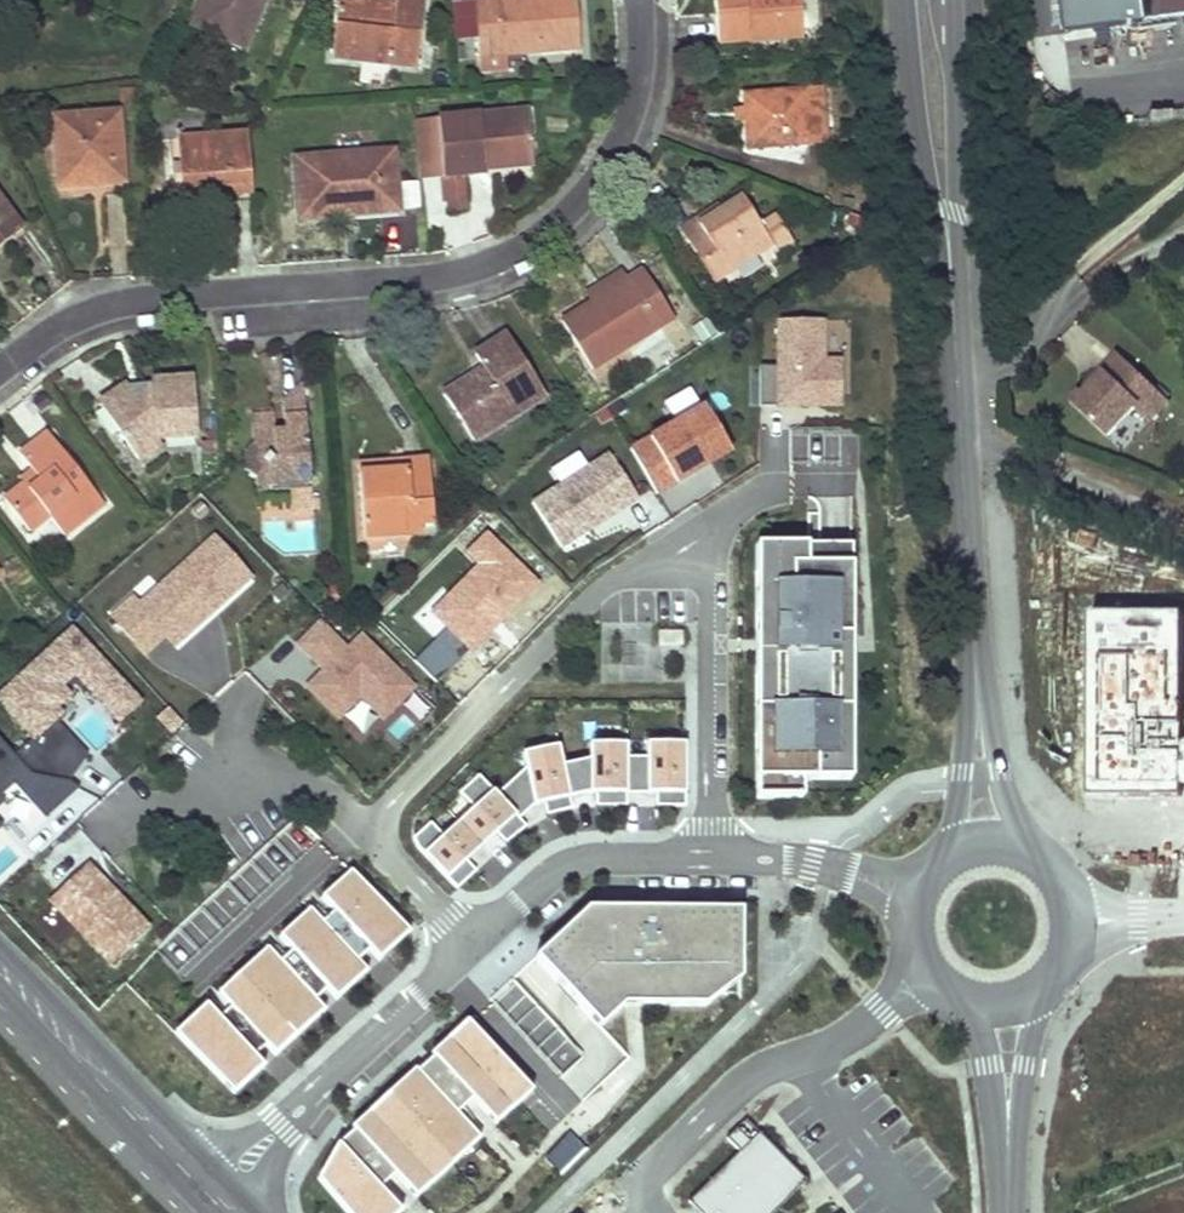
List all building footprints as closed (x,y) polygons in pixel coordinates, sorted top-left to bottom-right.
[(192,26),(243,47),(263,0),(203,0),(192,26)] [(349,0),(339,0),(332,57),(362,61),(363,52),(390,55),(390,64),(416,67),(421,0),(397,0),(397,6),(358,1),(349,0)] [(476,9),(480,55),(579,47),(575,0),(525,0),(525,6),(476,9)] [(718,26),(718,42),(803,36),(803,31),(800,0),(717,0),(718,26)] [(818,24),(816,0),(800,0),(803,31),(813,30),(818,24)] [(1117,23),(1183,14),(1183,0),(1113,0),(1117,23)] [(363,52),(362,61),(390,64),(390,55),(363,52)] [(822,91),(747,97),(748,123),(750,146),(827,141),(822,91)] [(529,114),(439,120),(444,177),(483,175),(483,171),(483,159),(532,158),(529,114)] [(123,182),(118,115),(55,119),(57,168),(65,168),(66,185),(105,183),(123,182)] [(177,131),(182,200),(235,196),(252,195),(248,135),(182,139),(182,131),(177,131)] [(392,154),(300,161),(303,218),(363,214),(396,211),(392,154)] [(532,158),(483,159),(483,171),(532,168),(532,158)] [(709,220),(684,235),(713,280),(770,244),(767,239),(783,229),(775,216),(760,226),(742,198),(709,220)] [(0,200),(0,244),(6,239),(21,227),(0,200)] [(770,244),(774,252),(790,242),(783,229),(767,239),(770,244)] [(592,303),(562,323),(591,369),(622,349),(655,328),(672,318),(641,271),(627,281),(592,303)] [(586,295),(592,303),(627,281),(622,273),(601,286),(586,295)] [(853,386),(852,318),(772,319),(772,364),(761,364),(761,419),(841,418),(841,386),(853,386)] [(655,328),(622,349),(627,357),(660,337),(655,328)] [(476,377),(447,397),(475,438),(512,411),(516,416),(544,396),(507,339),(491,349),(478,358),(489,376),(480,383),(476,377)] [(1168,399),(1118,349),(1070,398),(1120,448),(1168,399)] [(126,384),(99,406),(141,458),(159,443),(158,438),(196,436),(193,381),(151,385),(151,388),(138,398),(126,384)] [(304,384),(283,402),(303,400),(304,384)] [(289,485),(311,484),(303,400),(283,402),(285,431),(275,432),(274,417),(253,419),(254,444),(246,450),(247,467),(256,474),(257,488),(269,487),(289,485)] [(707,402),(632,444),(656,487),(732,445),(707,402)] [(36,478),(5,500),(28,531),(48,516),(62,536),(102,506),(49,433),(34,444),(19,455),(36,478)] [(639,497),(610,452),(533,500),(561,545),(639,497)] [(428,461),(379,464),(380,474),(388,474),(388,470),(428,468),(428,461)] [(379,464),(359,466),(364,539),(421,535),(421,525),(433,525),(428,468),(388,470),(388,474),(380,474),(379,464)] [(289,485),(269,487),(270,495),(289,494),(290,506),(312,504),(311,484),(289,485)] [(539,581),(516,559),(501,544),(489,532),(471,550),(484,562),(436,610),(451,625),(417,659),(439,682),(539,581)] [(247,576),(211,536),(112,625),(148,665),(247,576)] [(849,545),(753,545),(753,623),(754,779),(850,779),(849,545)] [(1085,608),(1084,793),(1183,793),(1183,699),(1181,699),(1181,608),(1085,608)] [(346,649),(316,620),(297,640),(324,666),(304,687),(363,745),(397,711),(415,728),(434,709),(358,636),(346,649)] [(72,626),(0,695),(0,704),(31,736),(79,690),(121,732),(149,705),(72,626)] [(685,629),(658,629),(658,646),(684,647),(685,629)] [(0,732),(0,831),(18,816),(2,797),(17,785),(43,816),(80,785),(68,771),(92,751),(63,718),(20,755),(0,732)] [(682,794),(684,743),(643,744),(643,753),(625,756),(624,747),(584,747),(584,762),(562,770),(555,749),(518,755),(522,773),(496,794),(489,790),(421,853),(445,882),(508,821),(529,807),(564,800),(586,796),(625,793),(644,792),(682,794)] [(151,925),(86,856),(44,895),(108,964),(151,925)] [(400,922),(352,870),(322,899),(369,950),(400,922)] [(357,961),(309,909),(278,937),(326,989),(357,961)] [(742,910),(579,910),(343,1132),(310,1184),(337,1212),(393,1212),(377,1194),(390,1183),(418,1212),(469,1212),(538,1152),(560,1177),(587,1152),(564,1126),(646,1054),(647,1013),(700,1014),(741,979),(742,910)] [(315,1000),(267,948),(218,993),(265,1045),(315,1000)] [(254,1056),(206,1004),(175,1033),(223,1084),(254,1056)] [(750,1141),(737,1128),(727,1138),(740,1151),(688,1202),(699,1212),(773,1212),(806,1179),(782,1156),(759,1132),(750,1141)]
